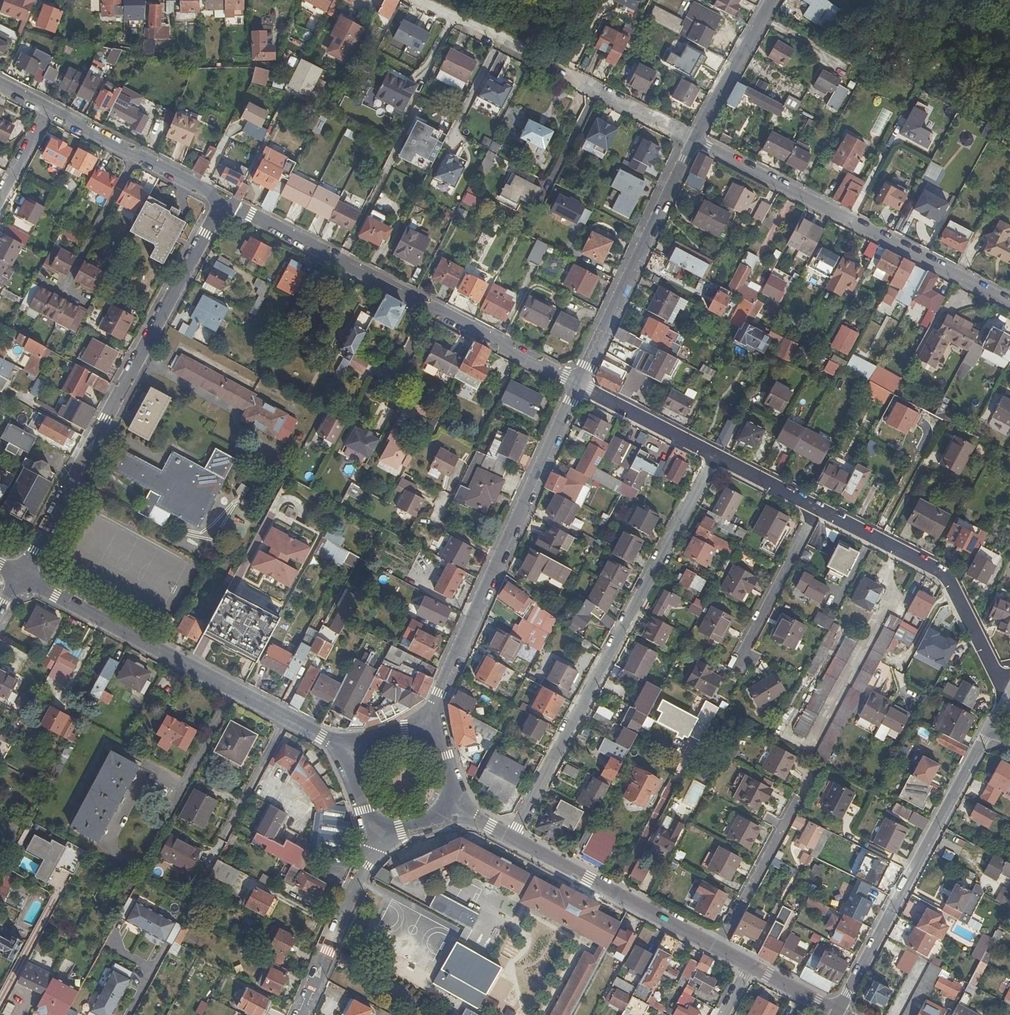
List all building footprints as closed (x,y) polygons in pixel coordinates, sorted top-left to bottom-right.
[(36,0),(5,0),(1,12),(27,22),(36,0)] [(123,0),(89,0),(89,11),(101,11),(102,18),(123,18),(123,0)] [(145,16),(146,0),(123,0),(123,18),(123,21),(144,21),(145,16)] [(200,0),(181,0),(181,12),(200,12),(200,0)] [(224,0),(205,0),(206,9),(225,10),(224,0)] [(225,10),(243,10),(243,0),(224,0),(225,10)] [(335,0),(307,0),(305,4),(327,15),(335,0)] [(397,0),(384,0),(378,13),(390,19),(399,1),(397,0)] [(621,4),(627,7),(636,11),(641,0),(613,0),(621,4)] [(712,7),(733,18),(737,11),(734,9),(736,5),(739,0),(716,0),(712,7)] [(823,0),(814,0),(804,17),(828,31),(841,10),(823,0)] [(678,35),(705,50),(722,18),(694,3),(678,35)] [(56,32),(62,13),(44,6),(37,25),(56,32)] [(161,29),(161,7),(150,6),(148,38),(168,39),(169,30),(161,29)] [(336,19),(338,14),(332,10),(329,15),(336,19)] [(364,29),(340,17),(330,36),(335,39),(327,54),(346,63),(364,29)] [(429,35),(403,21),(394,39),(420,52),(429,35)] [(636,27),(627,23),(620,36),(629,41),(636,27)] [(671,32),(660,26),(658,30),(669,36),(671,32)] [(607,62),(615,66),(624,50),(629,41),(620,36),(605,29),(595,47),(610,55),(607,62)] [(8,44),(12,37),(0,32),(0,40),(8,44)] [(253,44),(251,44),(251,52),(253,52),(253,59),(273,59),(273,47),(265,47),(265,34),(253,34),(253,44)] [(273,34),(265,34),(265,47),(273,47),(273,34)] [(8,44),(0,40),(0,51),(4,53),(8,44)] [(787,69),(796,51),(778,42),(769,59),(787,69)] [(468,83),(478,63),(451,49),(441,70),(448,73),(461,80),(468,83)] [(682,54),(677,51),(674,56),(672,56),(668,65),(683,73),(694,55),(684,50),(682,54)] [(33,79),(40,84),(43,79),(50,67),(55,57),(42,51),(36,61),(20,53),(15,64),(35,75),(33,79)] [(953,59),(945,58),(944,65),(952,67),(953,59)] [(308,95),(322,69),(305,60),(302,59),(289,85),(308,95)] [(645,95),(656,75),(639,66),(629,86),(645,95)] [(58,71),(50,67),(43,79),(52,83),(58,71)] [(261,86),(263,87),(267,71),(256,68),(256,69),(251,68),(251,71),(256,73),(252,84),(261,86)] [(61,88),(76,95),(85,77),(71,69),(61,88)] [(89,70),(85,77),(100,84),(103,77),(89,70)] [(840,82),(822,72),(815,85),(821,88),(820,91),(826,95),(827,92),(833,94),(827,106),(837,112),(848,90),(838,85),(840,82)] [(461,80),(448,73),(445,80),(458,87),(461,80)] [(404,112),(417,86),(406,81),(405,83),(387,75),(375,97),(404,112)] [(488,75),(478,96),(503,108),(515,85),(506,80),(504,83),(488,75)] [(85,77),(76,95),(90,102),(100,84),(85,77)] [(282,81),(272,79),(270,87),(281,88),(282,81)] [(107,80),(95,105),(105,110),(107,107),(111,109),(117,97),(107,91),(112,83),(107,80)] [(689,109),(700,90),(683,81),(673,100),(689,109)] [(768,85),(760,81),(756,88),(764,92),(768,85)] [(738,82),(726,104),(735,109),(743,93),(774,110),(772,113),(778,116),(780,117),(786,106),(784,105),(738,82)] [(258,93),(261,86),(252,84),(248,91),(258,93)] [(111,109),(109,112),(132,124),(131,127),(141,132),(148,117),(138,112),(139,110),(134,108),(140,95),(122,87),(117,97),(111,109)] [(800,103),(790,98),(786,106),(796,112),(800,103)] [(263,127),(270,113),(250,103),(243,117),(263,127)] [(176,112),(165,135),(176,140),(177,138),(189,144),(199,122),(176,112)] [(778,116),(772,113),(769,120),(774,123),(778,116)] [(426,123),(416,118),(407,136),(409,137),(399,158),(411,164),(416,155),(432,163),(445,137),(424,126),(426,123)] [(809,130),(814,121),(809,118),(804,128),(809,130)] [(605,156),(617,130),(596,120),(585,141),(596,147),(594,151),(604,156),(605,156)] [(6,143),(13,126),(4,122),(0,121),(0,141),(6,143)] [(554,133),(528,121),(519,139),(527,143),(524,149),(534,154),(537,148),(544,151),(554,133)] [(795,144),(771,132),(762,150),(786,162),(795,144)] [(847,136),(848,135),(846,134),(837,152),(831,162),(852,173),(857,163),(867,145),(865,144),(864,145),(847,136)] [(718,143),(730,148),(733,140),(722,135),(718,143)] [(634,159),(651,168),(654,162),(653,161),(656,154),(658,155),(661,149),(641,137),(638,138),(636,142),(637,145),(641,147),(634,159)] [(63,167),(73,150),(68,147),(68,145),(60,140),(59,142),(54,139),(44,157),(63,167)] [(786,162),(785,163),(802,172),(810,157),(800,152),(803,146),(797,142),(795,144),(786,162)] [(490,149),(488,152),(497,157),(501,147),(493,143),(490,149)] [(211,161),(218,148),(214,145),(207,158),(211,161)] [(98,158),(81,148),(72,164),(71,164),(68,168),(81,176),(83,171),(89,174),(98,158)] [(263,207),(272,211),(280,196),(291,175),(297,164),(266,149),(258,157),(257,160),(262,162),(253,179),(270,188),(262,204),(263,207)] [(749,155),(757,160),(760,154),(752,150),(749,155)] [(494,162),(497,157),(488,152),(480,168),(491,173),(496,163),(494,162)] [(459,190),(469,169),(460,164),(462,160),(449,153),(437,178),(459,190)] [(704,179),(712,162),(698,155),(685,182),(696,188),(701,178),(704,179)] [(196,170),(204,175),(211,161),(207,158),(203,157),(196,170)] [(222,176),(240,186),(243,180),(245,176),(240,173),(227,166),(222,176)] [(245,176),(249,168),(244,166),(240,173),(245,176)] [(120,179),(97,167),(88,185),(110,198),(120,179)] [(627,173),(620,170),(611,187),(618,190),(627,173)] [(643,182),(627,173),(618,190),(621,192),(612,210),(629,219),(642,193),(638,191),(643,182)] [(510,187),(515,176),(512,174),(507,185),(510,187)] [(847,174),(833,201),(850,210),(865,183),(847,174)] [(291,175),(280,196),(293,202),(294,200),(307,207),(317,188),(307,183),(291,175)] [(540,194),(542,190),(533,186),(515,176),(510,187),(507,185),(506,185),(503,190),(502,190),(502,191),(500,196),(517,206),(520,200),(524,202),(533,207),(535,204),(540,194)] [(317,188),(317,187),(319,184),(310,178),(307,183),(317,188)] [(130,180),(118,202),(142,215),(150,201),(151,198),(152,196),(144,192),(134,187),(136,183),(130,180)] [(236,195),(243,198),(250,184),(246,181),(243,180),(240,186),(236,195)] [(647,184),(643,182),(638,191),(642,193),(647,184)] [(134,187),(144,192),(145,188),(136,183),(134,187)] [(897,210),(907,190),(896,185),(895,187),(886,183),(877,200),(886,205),(887,204),(897,210)] [(721,204),(740,214),(745,204),(748,204),(753,195),(732,184),(721,204)] [(307,207),(306,209),(316,215),(317,212),(330,219),(338,203),(340,199),(317,187),(317,188),(307,207)] [(469,191),(465,200),(485,210),(489,202),(469,191)] [(585,204),(560,191),(551,210),(577,222),(578,221),(585,225),(592,210),(585,207),(585,204)] [(939,224),(949,205),(924,191),(914,211),(921,214),(920,216),(929,221),(930,219),(939,224)] [(515,208),(517,206),(500,196),(498,199),(515,208)] [(163,215),(184,226),(186,221),(180,217),(183,211),(175,207),(172,213),(167,210),(169,207),(151,198),(150,201),(165,209),(163,215)] [(36,228),(46,209),(28,200),(18,218),(36,228)] [(142,215),(133,231),(159,245),(152,257),(166,264),(184,230),(182,228),(184,226),(163,215),(165,209),(150,201),(142,215)] [(338,224),(352,231),(360,214),(338,203),(330,219),(329,221),(338,226),(338,224)] [(718,237),(728,216),(703,203),(692,224),(718,237)] [(761,225),(770,208),(762,204),(754,221),(761,225)] [(374,210),(370,219),(381,225),(386,216),(374,210)] [(823,232),(825,229),(801,216),(799,219),(823,232)] [(386,244),(393,231),(381,225),(370,219),(361,236),(379,246),(382,242),(386,244)] [(799,219),(786,244),(810,257),(822,235),(823,232),(799,219)] [(940,241),(963,254),(972,236),(950,224),(940,241)] [(9,226),(4,235),(5,236),(23,246),(26,247),(30,238),(9,226)] [(1005,244),(1009,233),(997,226),(991,237),(983,240),(985,249),(981,255),(982,259),(989,262),(991,261),(1009,272),(1009,247),(1005,244)] [(599,229),(586,254),(605,264),(617,238),(599,229)] [(407,230),(396,255),(408,261),(416,266),(429,241),(407,230)] [(3,273),(8,265),(11,266),(23,246),(5,236),(1,244),(3,245),(0,250),(0,279),(3,273)] [(262,265),(271,247),(249,236),(243,248),(246,250),(243,255),(262,265)] [(539,265),(549,245),(538,239),(528,260),(539,265)] [(673,241),(671,245),(708,265),(710,260),(673,241)] [(870,263),(878,247),(872,243),(863,260),(870,263)] [(55,244),(47,258),(44,264),(58,272),(59,269),(69,274),(78,257),(55,244)] [(671,245),(664,258),(668,260),(681,267),(701,278),(708,265),(671,245)] [(875,269),(885,250),(878,247),(870,263),(869,265),(875,269)] [(775,249),(771,256),(777,259),(780,252),(775,249)] [(829,275),(832,276),(838,263),(836,262),(838,258),(821,249),(816,258),(813,257),(809,266),(827,276),(829,275)] [(885,274),(893,278),(902,259),(885,250),(875,269),(885,274)] [(120,254),(115,251),(110,260),(115,263),(120,254)] [(746,253),(744,258),(727,291),(731,294),(745,301),(753,306),(759,295),(742,286),(745,280),(750,271),(751,271),(757,259),(746,253)] [(219,261),(229,266),(231,261),(222,255),(219,261)] [(408,261),(396,255),(394,258),(406,265),(408,261)] [(766,266),(773,269),(774,267),(778,260),(777,259),(771,256),(766,266)] [(862,270),(841,259),(838,263),(832,276),(825,288),(840,295),(845,286),(852,290),(862,270)] [(218,260),(208,281),(219,287),(222,289),(230,274),(233,275),(236,270),(229,266),(219,261),(218,260)] [(681,267),(668,260),(664,268),(676,275),(681,267)] [(909,307),(927,272),(904,260),(894,278),(893,278),(890,282),(902,289),(899,294),(896,300),(909,307)] [(98,294),(100,290),(109,273),(86,261),(77,279),(85,284),(84,286),(98,294)] [(434,279),(455,291),(465,272),(443,261),(434,279)] [(302,293),(310,278),(295,270),(298,265),(293,262),(282,282),(302,293)] [(562,284),(584,295),(590,283),(593,285),(597,277),(572,264),(562,284)] [(928,330),(945,297),(931,290),(938,277),(927,272),(909,307),(911,308),(914,303),(922,307),(923,306),(929,309),(920,325),(928,330)] [(0,279),(0,286),(3,288),(9,277),(3,273),(0,279)] [(893,278),(885,274),(881,281),(889,285),(890,282),(893,278)] [(763,287),(761,292),(777,301),(786,284),(770,275),(763,287)] [(478,306),(489,286),(469,276),(460,293),(469,298),(467,301),(478,306)] [(262,290),(250,313),(255,315),(271,284),(259,278),(255,285),(262,290)] [(745,280),(742,286),(759,295),(761,292),(763,287),(751,280),(750,283),(745,280)] [(77,332),(82,323),(89,311),(35,281),(25,299),(23,302),(77,332)] [(208,281),(204,288),(215,294),(219,287),(208,281)] [(896,293),(899,294),(902,289),(890,282),(889,285),(888,288),(896,293)] [(590,283),(584,295),(588,297),(595,285),(593,285),(590,283)] [(490,293),(483,309),(505,321),(513,306),(511,305),(512,303),(509,301),(513,293),(495,284),(490,293)] [(679,298),(659,287),(647,311),(667,322),(679,298)] [(731,294),(727,291),(720,287),(708,310),(719,316),(731,294)] [(884,294),(893,299),(896,293),(888,288),(884,294)] [(19,296),(6,289),(3,294),(16,301),(19,296)] [(392,328),(405,305),(387,296),(386,297),(375,318),(387,325),(392,328)] [(183,323),(179,331),(193,339),(201,324),(217,333),(230,310),(205,297),(193,320),(195,320),(191,327),(183,323)] [(522,317),(547,331),(557,312),(532,299),(522,317)] [(740,330),(743,325),(746,318),(753,306),(745,301),(739,314),(740,315),(733,326),(740,330)] [(123,339),(135,316),(115,306),(103,328),(123,339)] [(355,357),(359,348),(371,327),(374,321),(368,318),(369,315),(362,312),(339,354),(346,358),(338,372),(344,375),(350,364),(355,357)] [(562,314),(552,334),(572,344),(582,325),(562,314)] [(974,342),(979,333),(971,329),(973,325),(963,320),(961,323),(948,317),(939,333),(934,331),(918,360),(934,368),(949,340),(969,351),(974,342)] [(383,333),(387,325),(375,318),(374,321),(371,327),(383,333)] [(650,319),(639,340),(642,342),(657,350),(660,352),(664,354),(675,359),(682,346),(664,337),(668,330),(650,319)] [(746,344),(763,352),(770,339),(743,325),(740,330),(735,340),(745,345),(746,344)] [(1009,361),(1009,339),(988,327),(978,345),(974,342),(969,351),(963,362),(973,367),(974,368),(985,348),(1009,361)] [(639,340),(618,329),(614,337),(638,349),(642,342),(639,340)] [(266,335),(272,338),(275,334),(269,330),(266,335)] [(769,336),(780,342),(783,337),(771,331),(769,336)] [(47,348),(20,333),(17,340),(27,346),(26,348),(34,353),(24,370),(38,377),(52,351),(47,348)] [(107,373),(119,351),(96,339),(90,349),(84,360),(107,373)] [(427,360),(456,375),(466,356),(437,341),(427,360)] [(482,366),(490,350),(473,341),(466,356),(456,375),(478,386),(488,369),(482,366)] [(786,360),(792,348),(783,343),(777,355),(786,360)] [(79,357),(84,360),(90,349),(85,346),(79,357)] [(645,375),(661,383),(665,376),(668,378),(670,374),(673,376),(680,362),(675,359),(664,354),(660,352),(656,360),(644,354),(638,364),(645,368),(642,373),(645,375)] [(837,367),(843,370),(847,361),(834,355),(830,363),(837,367)] [(287,444),(299,422),(255,399),(256,397),(182,357),(181,358),(177,356),(171,368),(175,370),(174,371),(247,412),(243,420),(287,444)] [(3,376),(7,378),(14,365),(4,359),(0,357),(0,382),(3,376)] [(370,365),(355,357),(350,364),(366,373),(370,365)] [(864,381),(868,383),(873,373),(849,361),(844,370),(864,381)] [(630,376),(603,362),(598,372),(601,385),(620,395),(624,387),(630,376)] [(822,371),(833,376),(837,367),(830,363),(827,362),(822,371)] [(973,367),(963,362),(956,375),(964,379),(973,367)] [(65,392),(79,365),(77,364),(63,390),(65,392)] [(106,394),(112,383),(79,365),(65,392),(74,397),(74,396),(79,398),(87,384),(90,385),(106,394)] [(703,366),(699,373),(713,380),(717,374),(703,366)] [(642,373),(634,368),(630,376),(624,387),(635,392),(636,393),(645,375),(642,373)] [(888,393),(893,396),(901,382),(875,369),(873,373),(868,383),(888,393)] [(344,375),(338,372),(335,378),(341,382),(344,375)] [(542,396),(511,380),(502,399),(533,415),(542,396)] [(865,388),(863,394),(883,404),(888,393),(868,383),(865,388)] [(82,400),(90,385),(87,384),(79,398),(82,400)] [(783,412),(793,394),(776,384),(766,402),(783,412)] [(152,387),(139,411),(158,422),(172,398),(152,387)] [(624,387),(620,395),(631,401),(635,392),(624,387)] [(684,396),(693,400),(697,393),(688,388),(684,396)] [(685,418),(694,401),(693,400),(684,396),(672,389),(663,406),(685,418)] [(86,430),(98,408),(82,400),(79,398),(74,396),(74,397),(63,417),(86,430)] [(1009,402),(1001,397),(990,416),(1009,427),(1009,400),(1009,402)] [(58,410),(38,399),(36,403),(47,408),(56,413),(58,410)] [(943,399),(940,404),(948,409),(951,403),(943,399)] [(320,408),(325,411),(328,405),(323,402),(320,408)] [(940,404),(934,417),(942,421),(945,416),(949,409),(948,409),(940,404)] [(913,426),(918,416),(895,405),(885,426),(904,436),(910,425),(913,426)] [(39,422),(43,414),(30,407),(26,415),(39,422)] [(158,422),(139,411),(129,429),(149,439),(158,422)] [(590,414),(582,430),(593,436),(602,440),(610,424),(603,421),(605,417),(594,412),(592,415),(590,414)] [(337,444),(347,424),(331,415),(320,435),(337,444)] [(945,416),(942,421),(954,427),(956,422),(945,416)] [(80,441),(83,435),(48,417),(40,432),(65,444),(69,436),(80,441)] [(747,421),(738,440),(756,449),(765,430),(747,421)] [(784,426),(775,442),(792,451),(803,430),(786,421),(784,426)] [(727,423),(716,445),(724,449),(735,427),(727,423)] [(478,448),(510,464),(513,459),(518,461),(529,437),(511,428),(508,434),(490,424),(480,445),(478,448)] [(33,439),(6,425),(0,437),(0,440),(7,444),(4,451),(14,456),(17,449),(26,454),(33,439)] [(371,459),(381,440),(373,436),(374,433),(366,429),(365,432),(356,427),(346,446),(371,459)] [(820,465),(835,436),(822,429),(820,434),(808,427),(795,452),(820,465)] [(398,467),(409,447),(402,443),(406,435),(392,428),(387,438),(390,440),(381,458),(398,467)] [(602,455),(608,443),(602,440),(593,436),(590,444),(595,448),(594,451),(602,455)] [(613,436),(604,456),(618,462),(626,466),(632,454),(634,455),(637,448),(613,436)] [(956,474),(970,447),(950,437),(936,464),(956,474)] [(873,456),(878,445),(870,441),(864,452),(873,456)] [(587,465),(594,451),(595,448),(590,444),(588,444),(575,469),(583,473),(587,465)] [(652,452),(640,446),(623,481),(633,487),(634,487),(643,471),(648,474),(651,475),(654,477),(662,461),(651,455),(652,452)] [(214,448),(203,467),(223,478),(234,459),(214,448)] [(460,487),(493,502),(510,464),(478,448),(460,487)] [(687,453),(675,448),(671,456),(676,459),(682,463),(687,453)] [(147,487),(134,510),(150,518),(165,527),(172,513),(200,528),(226,479),(223,478),(203,467),(173,451),(162,470),(124,449),(113,469),(147,487)] [(430,467),(445,475),(449,467),(453,470),(459,459),(440,449),(430,467)] [(676,459),(671,456),(667,463),(660,477),(670,481),(671,478),(677,481),(686,465),(682,463),(676,459)] [(778,467),(784,470),(790,459),(784,456),(778,467)] [(32,522),(58,475),(51,472),(50,464),(42,460),(36,463),(26,458),(21,466),(26,468),(4,508),(32,522)] [(662,461),(654,477),(659,479),(659,478),(660,477),(667,463),(662,461)] [(827,463),(817,482),(841,495),(850,478),(834,470),(836,468),(827,463)] [(841,495),(840,497),(853,504),(869,473),(857,466),(850,478),(841,495)] [(596,467),(590,478),(617,493),(623,481),(596,467)] [(1,500),(8,486),(9,487),(14,479),(0,471),(0,500),(1,500)] [(648,474),(643,471),(634,487),(640,490),(648,474)] [(544,489),(546,490),(555,494),(559,496),(567,480),(551,473),(544,489)] [(568,477),(567,480),(559,496),(573,504),(583,484),(568,477)] [(416,486),(401,478),(397,486),(405,490),(396,508),(414,517),(423,499),(413,494),(416,486)] [(633,487),(623,481),(617,493),(622,495),(627,498),(633,487)] [(237,492),(245,497),(250,489),(242,484),(237,492)] [(353,484),(348,493),(359,500),(365,490),(353,484)] [(722,518),(728,521),(742,495),(726,486),(712,512),(722,518)] [(460,487),(453,502),(465,508),(466,505),(483,513),(489,502),(493,504),(493,502),(460,487)] [(559,496),(555,494),(545,514),(569,527),(580,507),(573,504),(559,496)] [(244,500),(241,505),(250,510),(253,505),(244,500)] [(659,514),(644,506),(638,504),(628,524),(649,535),(659,514)] [(913,506),(903,525),(924,537),(922,539),(931,543),(943,522),(913,506)] [(783,525),(787,518),(766,507),(752,531),(766,539),(773,543),(783,525)] [(712,512),(709,511),(706,517),(715,522),(714,524),(722,528),(725,525),(720,522),(722,518),(712,512)] [(705,541),(714,524),(715,522),(706,517),(702,524),(699,530),(696,536),(705,541)] [(734,534),(741,538),(746,531),(728,521),(722,518),(720,522),(725,525),(722,528),(734,534)] [(956,519),(945,539),(974,556),(979,546),(984,538),(986,534),(957,518),(956,519)] [(789,528),(783,525),(773,543),(766,539),(764,543),(777,550),(789,528)] [(924,537),(903,525),(901,528),(922,540),(922,539),(924,537)] [(297,559),(306,543),(274,526),(266,542),(274,547),(270,554),(261,549),(253,565),(285,581),(293,566),(285,562),(289,555),(297,559)] [(568,535),(551,526),(545,538),(541,536),(535,544),(557,555),(561,549),(567,538),(568,535)] [(632,562),(643,540),(626,531),(614,553),(632,562)] [(589,547),(593,549),(597,543),(584,535),(580,542),(589,547)] [(707,544),(715,548),(720,539),(712,535),(707,544)] [(440,560),(448,564),(461,571),(468,558),(473,548),(452,537),(440,560)] [(324,538),(316,552),(342,566),(350,552),(330,542),(330,541),(324,538)] [(567,538),(561,549),(565,551),(572,541),(567,538)] [(707,544),(694,538),(685,555),(706,566),(715,548),(707,544)] [(1004,549),(984,538),(979,546),(981,547),(999,557),(1004,549)] [(715,548),(731,557),(736,548),(729,544),(720,539),(715,548)] [(846,578),(858,555),(849,551),(850,548),(845,546),(844,548),(839,545),(827,568),(846,578)] [(984,583),(999,557),(981,547),(966,574),(984,583)] [(569,570),(529,550),(516,575),(533,583),(539,572),(562,584),(569,570)] [(461,571),(464,572),(471,559),(468,558),(461,571)] [(621,584),(623,586),(632,569),(611,558),(602,575),(603,575),(621,584)] [(451,599),(464,573),(464,572),(461,571),(448,564),(435,590),(451,599)] [(744,603),(756,580),(732,567),(720,591),(744,603)] [(682,581),(680,585),(688,589),(691,584),(702,590),(707,581),(688,570),(684,576),(681,574),(678,579),(682,581)] [(813,577),(802,572),(795,588),(804,593),(803,595),(820,604),(828,587),(812,579),(813,577)] [(351,591),(361,596),(363,593),(370,579),(363,575),(356,590),(352,588),(351,591)] [(586,600),(606,614),(621,584),(603,575),(600,580),(596,585),(586,600)] [(881,607),(888,592),(864,579),(851,601),(869,611),(874,603),(881,607)] [(507,584),(498,597),(515,609),(519,611),(527,600),(528,599),(507,584)] [(282,615),(228,589),(204,633),(257,661),(282,615)] [(311,667),(290,706),(299,711),(347,622),(361,596),(351,591),(342,607),(344,609),(332,631),(327,628),(323,626),(310,649),(310,651),(321,657),(314,669),(311,667)] [(680,597),(674,594),(673,595),(666,592),(654,614),(662,618),(670,603),(676,606),(680,597)] [(933,601),(917,592),(912,602),(928,611),(933,601)] [(440,626),(448,609),(424,597),(419,607),(424,609),(420,616),(440,626)] [(519,611),(515,609),(512,613),(520,618),(531,603),(527,600),(519,611)] [(612,629),(616,622),(606,614),(586,600),(585,600),(570,622),(579,629),(582,631),(588,624),(584,621),(590,612),(612,629)] [(994,601),(989,617),(1000,622),(996,631),(1009,636),(1009,607),(994,601)] [(691,610),(700,615),(703,609),(694,604),(691,610)] [(540,609),(539,606),(534,615),(527,612),(521,622),(518,620),(509,636),(522,642),(539,651),(556,619),(540,609)] [(48,641),(60,620),(38,608),(30,622),(26,630),(41,637),(48,641)] [(719,643),(732,620),(710,608),(697,632),(719,643)] [(196,638),(205,622),(187,612),(178,629),(196,638)] [(828,631),(834,620),(818,612),(813,622),(828,631)] [(169,630),(175,620),(167,615),(161,626),(169,630)] [(769,637),(787,646),(792,638),(796,639),(803,626),(781,615),(769,637)] [(80,621),(71,616),(66,624),(76,629),(80,621)] [(890,616),(886,622),(898,629),(899,627),(901,624),(902,622),(890,616)] [(672,627),(653,617),(649,624),(650,625),(648,629),(647,629),(643,636),(662,646),(672,627)] [(400,643),(429,657),(438,640),(419,631),(422,624),(412,619),(400,643)] [(39,640),(41,637),(26,630),(30,622),(28,621),(23,631),(39,640)] [(565,628),(575,635),(579,629),(570,622),(566,627),(565,628)] [(898,629),(886,622),(884,627),(896,634),(898,629)] [(914,635),(916,632),(901,624),(899,627),(914,635)] [(840,629),(832,625),(829,631),(807,673),(814,677),(840,629)] [(908,648),(914,635),(899,627),(898,629),(896,634),(895,635),(887,651),(892,654),(898,643),(908,648)] [(509,636),(497,629),(487,649),(512,662),(522,642),(509,636)] [(863,695),(887,651),(895,635),(883,629),(851,689),(863,695)] [(204,633),(203,635),(256,663),(257,661),(204,633)] [(848,662),(860,639),(848,633),(836,655),(848,662)] [(792,638),(787,646),(791,648),(796,639),(792,638)] [(590,646),(582,640),(578,647),(586,652),(590,646)] [(286,669),(297,674),(310,651),(310,649),(300,643),(293,656),(286,669)] [(658,653),(639,643),(624,672),(640,681),(643,682),(658,653)] [(261,662),(283,674),(286,669),(293,656),(270,644),(261,662)] [(47,656),(50,658),(56,646),(54,645),(47,656)] [(58,661),(73,669),(76,664),(78,659),(69,654),(70,653),(57,645),(56,646),(50,658),(57,662),(58,661)] [(400,666),(407,653),(392,645),(384,659),(400,666)] [(935,670),(944,653),(929,645),(921,663),(935,670)] [(539,651),(524,679),(539,687),(542,679),(545,681),(556,661),(546,655),(539,651)] [(328,710),(351,722),(361,702),(364,696),(369,688),(374,677),(378,671),(371,667),(374,661),(372,659),(374,656),(368,653),(366,656),(364,655),(361,662),(355,658),(339,689),(331,704),(328,710)] [(110,656),(100,675),(109,680),(119,661),(110,656)] [(504,669),(481,656),(475,668),(479,670),(474,680),(493,689),(504,669)] [(46,657),(43,664),(51,669),(55,662),(46,657)] [(838,681),(847,664),(835,657),(826,675),(825,674),(795,733),(806,739),(836,680),(838,681)] [(117,679),(139,691),(145,681),(149,672),(141,667),(134,664),(127,660),(117,679)] [(57,662),(48,676),(64,685),(73,669),(58,661),(57,662)] [(378,671),(374,677),(389,684),(423,698),(432,679),(437,668),(423,661),(418,673),(403,666),(399,673),(390,670),(389,673),(379,668),(378,671)] [(565,692),(576,672),(556,661),(545,681),(565,692)] [(710,674),(712,670),(698,662),(686,683),(710,696),(719,679),(710,674)] [(4,704),(9,707),(16,693),(11,690),(17,679),(0,670),(0,702),(4,704)] [(624,672),(622,671),(617,681),(635,690),(640,681),(624,672)] [(311,693),(331,704),(339,689),(332,684),(334,681),(322,674),(311,693)] [(109,680),(100,675),(91,693),(100,697),(103,693),(109,680)] [(782,689),(772,675),(747,693),(757,707),(782,689)] [(384,694),(389,684),(374,677),(369,688),(376,691),(384,694)] [(943,693),(972,709),(976,701),(975,700),(980,689),(964,680),(959,690),(948,684),(943,693)] [(145,681),(139,691),(145,693),(150,684),(145,681)] [(375,713),(378,723),(404,712),(422,699),(423,698),(389,684),(384,694),(383,697),(387,700),(379,704),(382,710),(375,713)] [(646,718),(660,691),(646,684),(632,710),(646,718)] [(364,696),(367,698),(371,700),(376,691),(369,688),(364,696)] [(553,719),(564,700),(543,689),(532,709),(553,719)] [(813,759),(824,765),(826,765),(862,697),(849,690),(813,759)] [(100,697),(98,701),(107,707),(112,698),(103,693),(100,697)] [(880,728),(882,724),(890,710),(893,703),(873,693),(860,717),(880,728)] [(451,696),(447,705),(467,716),(473,703),(458,695),(457,698),(451,696)] [(698,719),(664,701),(659,710),(663,712),(658,722),(679,733),(678,735),(683,738),(685,735),(688,737),(689,735),(698,719)] [(351,722),(347,729),(362,729),(369,713),(371,707),(364,704),(361,702),(351,722)] [(698,719),(689,735),(702,741),(720,708),(707,702),(698,719)] [(940,732),(961,743),(975,717),(948,703),(934,728),(940,732)] [(482,739),(491,744),(497,732),(467,716),(447,705),(453,731),(458,753),(477,747),(473,732),(483,737),(482,739)] [(522,705),(519,711),(525,714),(528,709),(522,705)] [(69,739),(75,742),(76,743),(81,732),(77,729),(74,733),(61,726),(67,714),(50,706),(40,724),(69,739)] [(599,708),(596,714),(610,722),(614,715),(599,708)] [(644,721),(646,718),(632,710),(629,708),(619,727),(624,730),(636,736),(639,732),(644,721)] [(890,710),(882,724),(901,733),(910,715),(900,710),(897,714),(890,710)] [(369,713),(362,729),(378,723),(375,713),(369,713)] [(185,750),(196,730),(181,721),(181,722),(166,714),(156,734),(161,737),(157,744),(168,750),(172,742),(185,750)] [(610,722),(596,714),(593,720),(610,729),(613,724),(610,722)] [(537,742),(545,725),(530,717),(521,734),(537,742)] [(241,764),(257,734),(232,721),(216,750),(241,764)] [(648,723),(644,721),(639,732),(642,734),(648,723)] [(12,745),(15,738),(0,730),(0,739),(12,745)] [(628,752),(636,736),(624,730),(615,745),(617,746),(628,752)] [(964,756),(969,747),(961,743),(940,732),(936,741),(964,756)] [(69,739),(58,761),(63,764),(75,742),(69,739)] [(303,756),(304,754),(286,745),(276,762),(294,771),(303,756)] [(487,794),(493,797),(504,776),(499,773),(506,760),(495,754),(498,748),(496,746),(478,782),(489,788),(487,794)] [(625,757),(628,752),(617,746),(614,751),(625,757)] [(792,766),(796,758),(773,746),(761,768),(782,780),(790,765),(792,766)] [(730,749),(727,756),(733,760),(737,753),(730,749)] [(97,841),(138,766),(111,751),(70,826),(73,828),(72,830),(75,831),(76,830),(97,841)] [(321,812),(336,804),(327,789),(303,756),(294,771),(291,777),(301,783),(313,799),(321,812)] [(924,757),(914,776),(929,784),(939,765),(924,757)] [(611,782),(621,765),(610,759),(601,776),(611,782)] [(58,761),(56,760),(49,773),(56,777),(63,764),(58,761)] [(504,776),(511,763),(506,760),(499,773),(504,776)] [(1009,766),(1000,761),(980,796),(994,804),(1002,790),(1007,792),(1008,790),(1009,791),(1009,767),(1009,766)] [(504,776),(493,797),(506,805),(528,764),(527,763),(523,769),(516,782),(504,776)] [(523,769),(511,763),(504,776),(516,782),(523,769)] [(576,779),(579,772),(567,765),(564,773),(576,779)] [(653,794),(660,782),(635,768),(630,777),(632,778),(622,796),(642,807),(651,793),(653,794)] [(764,804),(771,791),(744,775),(732,799),(756,811),(761,802),(764,804)] [(925,801),(933,786),(929,784),(914,776),(911,775),(900,797),(923,810),(927,802),(925,801)] [(287,784),(297,790),(301,783),(291,777),(287,784)] [(594,813),(609,786),(595,778),(586,795),(582,794),(577,804),(594,813)] [(842,814),(855,790),(836,780),(823,804),(842,814)] [(202,828),(217,800),(195,788),(180,816),(202,828)] [(996,811),(977,801),(968,816),(970,818),(969,821),(977,826),(979,824),(986,827),(996,811)] [(572,833),(582,814),(560,802),(553,814),(549,811),(539,829),(556,839),(562,828),(572,833)] [(272,804),(251,842),(255,844),(275,806),(272,804)] [(347,806),(336,804),(321,812),(314,815),(310,851),(309,856),(318,857),(317,863),(348,866),(350,850),(350,819),(350,814),(346,814),(347,806)] [(915,813),(898,804),(895,811),(911,819),(911,820),(926,828),(930,821),(915,813)] [(275,806),(255,844),(271,853),(277,842),(270,838),(285,811),(275,806)] [(667,829),(673,820),(665,815),(660,825),(667,829)] [(823,833),(825,830),(797,815),(792,825),(805,832),(800,842),(814,850),(823,833)] [(756,836),(760,828),(739,816),(728,836),(749,847),(755,836),(756,836)] [(875,845),(897,856),(910,830),(888,819),(875,845)] [(682,825),(673,820),(667,829),(660,825),(651,841),(669,851),(678,836),(676,835),(682,825)] [(587,826),(575,848),(582,851),(581,853),(583,854),(584,853),(604,865),(619,838),(596,826),(594,830),(587,826)] [(238,835),(232,832),(226,843),(218,859),(223,862),(238,835)] [(813,857),(816,858),(828,836),(823,833),(814,850),(811,856),(813,857)] [(50,845),(35,836),(27,850),(45,860),(36,878),(48,884),(66,849),(53,842),(50,845)] [(188,872),(198,851),(170,836),(158,857),(188,872)] [(277,842),(271,853),(290,863),(303,870),(309,859),(309,856),(310,851),(285,838),(281,844),(277,842)] [(593,970),(620,923),(595,910),(598,904),(562,884),(559,890),(509,865),(510,862),(502,858),(500,860),(459,838),(395,867),(398,874),(402,882),(454,859),(490,879),(489,881),(498,886),(500,884),(523,896),(520,901),(600,944),(593,956),(584,952),(579,962),(593,970)] [(737,867),(741,859),(719,847),(708,868),(728,879),(735,866),(737,867)] [(994,854),(984,872),(997,879),(1001,871),(1009,876),(1009,862),(998,855),(994,854)] [(878,889),(879,889),(890,867),(871,857),(860,880),(871,885),(878,889)] [(218,859),(210,873),(233,885),(240,872),(223,862),(218,859)] [(309,859),(303,870),(312,875),(318,864),(317,863),(309,859)] [(636,862),(629,876),(641,882),(649,869),(636,862)] [(320,893),(325,882),(312,875),(303,870),(290,863),(281,879),(293,885),(294,883),(309,891),(311,888),(320,893)] [(380,865),(372,877),(387,885),(392,877),(389,869),(380,865)] [(816,865),(813,871),(821,875),(824,869),(821,867),(816,865)] [(398,874),(395,867),(389,869),(392,877),(398,874)] [(858,879),(852,891),(864,897),(871,885),(860,880),(858,879)] [(714,918),(727,894),(702,881),(698,889),(702,892),(694,907),(714,918)] [(956,882),(941,910),(980,931),(986,920),(973,914),(984,892),(983,892),(977,883),(977,882),(972,891),(956,882)] [(1009,907),(1009,905),(1009,889),(1004,885),(996,899),(1009,907)] [(1,911),(5,904),(2,902),(8,891),(0,886),(0,911),(1,911)] [(250,898),(256,887),(253,886),(247,896),(250,898)] [(250,898),(247,905),(263,913),(273,897),(256,887),(250,898)] [(446,916),(455,899),(436,889),(428,906),(446,916)] [(845,914),(862,922),(869,909),(871,910),(874,902),(864,897),(852,891),(846,903),(843,901),(838,911),(845,914)] [(278,900),(273,897),(263,913),(269,916),(278,900)] [(817,900),(810,897),(804,907),(824,917),(830,907),(817,900)] [(144,904),(134,898),(126,913),(131,915),(136,918),(136,919),(148,926),(148,925),(154,928),(158,930),(166,915),(156,910),(159,905),(147,898),(144,904)] [(479,911),(455,899),(446,916),(464,926),(468,928),(470,928),(479,911)] [(756,954),(771,962),(781,943),(775,939),(791,910),(783,906),(756,954)] [(926,906),(916,925),(931,933),(941,938),(948,924),(938,919),(941,914),(926,906)] [(744,930),(758,938),(766,923),(745,912),(729,940),(737,944),(744,930)] [(848,948),(862,922),(845,914),(842,920),(832,915),(826,926),(835,931),(831,939),(848,948)] [(274,941),(271,946),(286,954),(295,938),(272,925),(265,936),(274,941)] [(916,925),(907,943),(922,951),(931,933),(916,925)] [(462,939),(468,928),(464,926),(458,937),(462,939)] [(992,938),(1000,942),(1005,931),(998,927),(992,938)] [(624,954),(634,935),(625,930),(622,933),(617,930),(608,946),(624,954)] [(986,950),(992,938),(982,932),(971,954),(976,957),(981,960),(986,950)] [(679,940),(664,933),(635,987),(631,995),(646,1003),(649,998),(679,940)] [(22,940),(12,934),(9,939),(0,934),(0,949),(3,951),(1,955),(11,960),(22,940)] [(790,934),(779,952),(799,963),(806,951),(796,945),(800,939),(790,934)] [(820,938),(814,934),(811,940),(818,943),(820,938)] [(41,953),(47,941),(41,938),(35,949),(41,953)] [(431,983),(465,1002),(467,997),(480,1004),(500,966),(454,942),(431,983)] [(817,944),(800,975),(829,991),(833,982),(836,983),(847,964),(828,954),(830,950),(817,944)] [(638,976),(649,953),(634,945),(624,964),(629,967),(627,971),(638,976)] [(286,954),(271,946),(266,957),(278,964),(281,965),(286,954)] [(918,954),(905,947),(895,967),(897,970),(907,976),(907,974),(918,954)] [(981,960),(986,963),(991,953),(986,950),(981,960)] [(135,961),(120,953),(115,963),(110,960),(103,972),(109,975),(103,985),(118,993),(121,988),(124,983),(131,971),(130,971),(133,965),(135,961)] [(712,958),(703,953),(698,962),(685,987),(682,992),(688,995),(696,979),(701,982),(699,986),(708,991),(715,978),(705,972),(712,958)] [(685,987),(698,962),(689,957),(675,982),(685,987)] [(934,957),(931,961),(939,965),(941,961),(934,957)] [(981,974),(988,963),(986,963),(981,960),(975,971),(981,974)] [(926,998),(939,974),(942,967),(939,965),(931,961),(930,961),(902,1014),(917,1014),(926,998)] [(566,1014),(569,1014),(593,970),(579,962),(554,1009),(566,1014)] [(39,992),(48,975),(28,964),(18,981),(39,992)] [(286,974),(289,970),(281,965),(278,964),(276,969),(271,966),(262,984),(279,993),(288,975),(286,974)] [(950,971),(942,967),(939,974),(941,975),(946,978),(950,971)] [(949,991),(954,982),(946,978),(941,975),(936,984),(942,987),(949,991)] [(631,995),(635,987),(615,976),(610,985),(613,986),(630,996),(631,995)] [(77,992),(50,979),(33,1010),(41,1014),(43,1010),(48,1012),(54,1014),(64,1014),(65,1013),(77,992)] [(884,1004),(892,990),(873,980),(865,996),(875,1002),(876,1000),(884,1004)] [(955,980),(954,982),(949,991),(956,994),(961,984),(955,980)] [(969,982),(953,1013),(951,1014),(979,1014),(973,1012),(974,1010),(967,1006),(977,986),(969,982)] [(103,985),(98,995),(92,992),(86,1004),(92,1007),(87,1014),(108,1014),(114,1004),(113,1003),(116,998),(118,993),(103,985)] [(270,999),(246,988),(236,1009),(248,1014),(262,1014),(264,1012),(268,1003),(270,999)] [(617,990),(613,989),(607,1000),(610,1001),(617,990)] [(623,1010),(630,998),(617,990),(610,1001),(609,1003),(623,1010)] [(682,992),(670,1013),(673,1014),(695,1014),(698,1010),(689,1005),(686,1010),(681,1007),(685,1000),(692,1003),(695,999),(688,995),(682,992)] [(648,1006),(645,1004),(630,996),(630,998),(623,1010),(622,1013),(625,1014),(643,1014),(648,1006)] [(467,997),(465,1002),(477,1008),(480,1004),(467,997)] [(775,1005),(772,1004),(771,1004),(758,997),(748,1014),(773,1014),(776,1010),(773,1009),(775,1005)] [(353,1001),(348,998),(339,1014),(345,1014),(348,1010),(353,1001)] [(646,1003),(645,1004),(648,1006),(660,1013),(663,1007),(661,1006),(662,1005),(649,998),(646,1003)] [(926,998),(917,1014),(941,1014),(944,1008),(926,998)] [(203,1000),(199,1008),(204,1010),(208,1002),(203,1000)] [(353,1001),(348,1010),(351,1012),(349,1014),(368,1014),(370,1010),(353,1001)]
